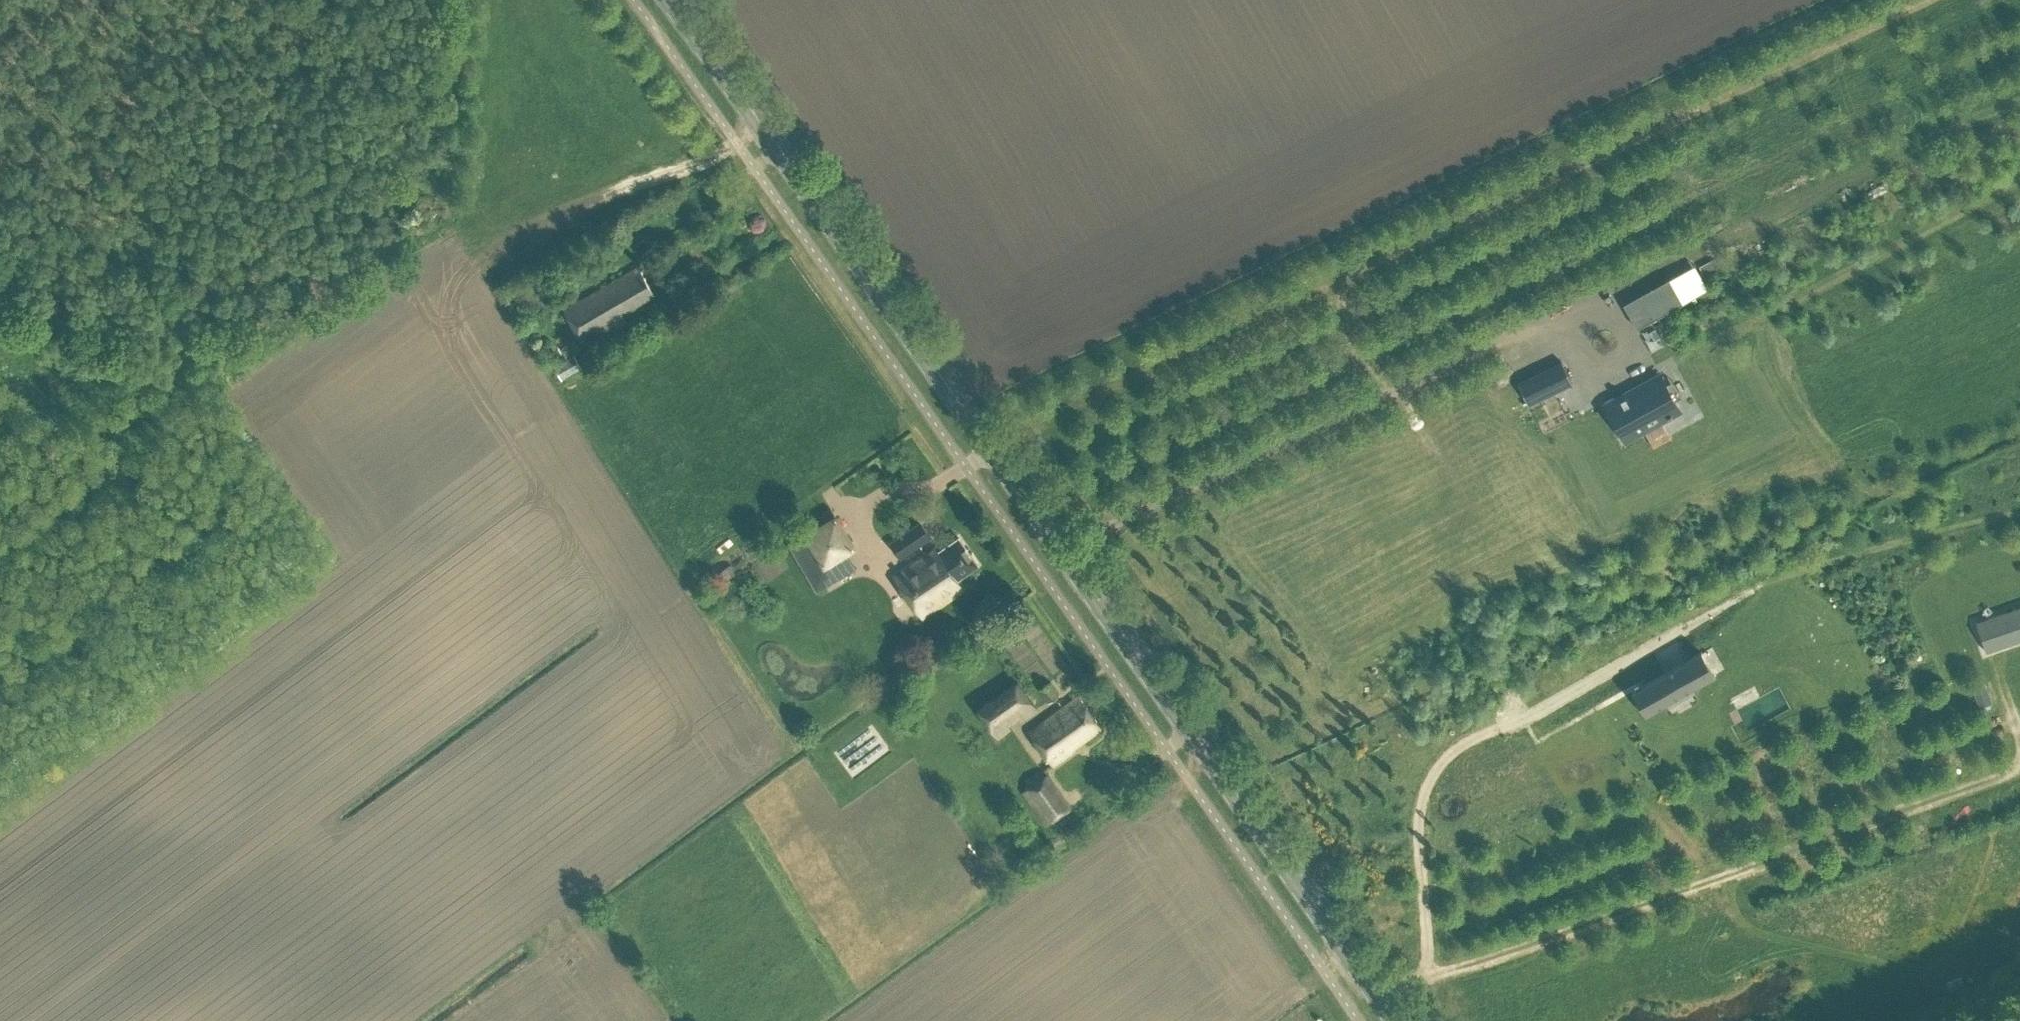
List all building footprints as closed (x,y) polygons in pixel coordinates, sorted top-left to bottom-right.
[(621,310),(653,292),(639,268),(564,310),(583,344),(626,320),(621,310)] [(1669,277),(1641,293),(1654,318),(1683,302),(1669,277)] [(574,353),(554,364),(561,377),(581,366),(574,353)] [(1529,403),(1572,382),(1561,359),(1518,379),(1529,403)] [(1661,375),(1607,404),(1625,436),(1661,416),(1657,409),(1674,399),(1661,375)] [(803,535),(788,543),(815,590),(833,580),(824,566),(848,552),(857,547),(837,511),(834,513),(830,506),(798,525),(803,535)] [(931,535),(920,520),(891,541),(901,556),(931,535)] [(965,587),(958,577),(978,562),(959,535),(929,556),(927,553),(894,576),(922,617),(965,587)] [(1986,650),(2019,638),(2019,606),(1976,622),(1986,650)] [(1704,680),(1690,656),(1632,689),(1638,700),(1645,713),(1647,712),(1704,680)] [(1018,678),(976,708),(998,737),(1011,728),(1007,724),(1017,715),(1022,721),(1037,709),(1018,678)] [(1050,680),(1039,688),(1048,701),(1060,693),(1050,680)] [(1983,680),(1972,683),(1980,705),(1990,701),(1983,680)] [(1101,724),(1080,694),(1029,731),(1052,764),(1075,747),(1073,744),(1101,724)] [(837,757),(851,780),(888,755),(873,733),(837,757)] [(1048,770),(1021,791),(1046,825),(1074,805),(1048,770)]
